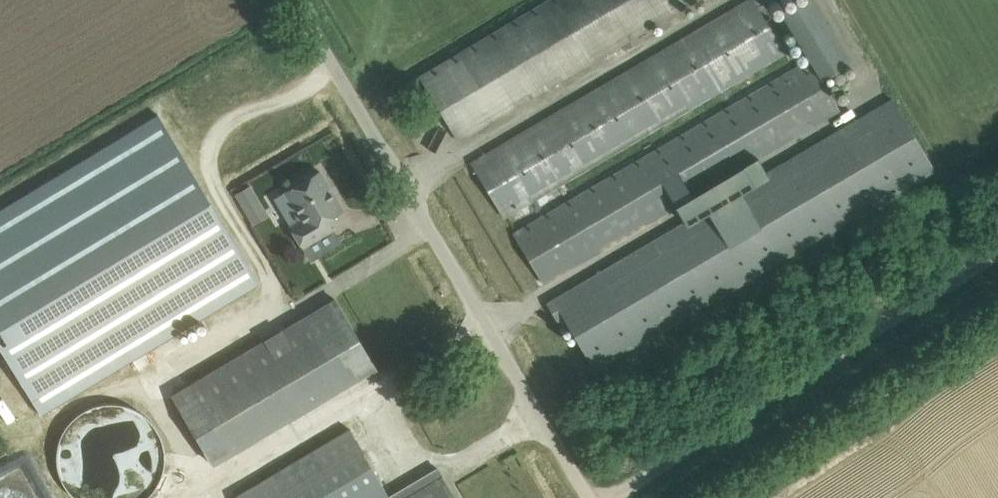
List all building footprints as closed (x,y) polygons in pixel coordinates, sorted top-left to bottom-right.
[(459,140),(695,0),(548,0),(421,76),(459,140)] [(504,215),(784,51),(754,0),(747,0),(489,151),(472,162),(504,215)] [(514,232),(545,283),(839,109),(821,77),(849,61),(813,0),(796,0),(781,9),(810,59),(514,232)] [(558,319),(564,316),(595,368),(934,167),(892,97),(547,301),(558,319)] [(0,204),(0,343),(43,414),(260,285),(159,105),(0,204)] [(426,121),(417,126),(421,132),(430,127),(429,126),(427,123),(426,121)] [(290,188),(306,216),(291,225),(304,247),(319,238),(318,237),(316,239),(310,229),(343,209),(320,170),(315,173),(313,170),(304,175),(306,178),(290,188)] [(253,182),(237,192),(256,223),(272,213),(253,182)] [(318,308),(172,394),(212,464),(374,368),(379,377),(381,375),(336,298),(318,308)] [(58,457),(59,467),(62,476),(66,485),(72,493),(77,497),(145,497),(150,493),(156,485),(161,476),(163,467),(164,457),(163,447),(161,438),(156,429),(150,421),(143,415),(135,410),(126,406),(116,404),(106,404),(97,406),(87,410),(79,415),(72,421),(66,429),(62,438),(59,447),(58,457)] [(234,497),(452,497),(435,468),(389,495),(350,428),(233,496),(234,497)]
